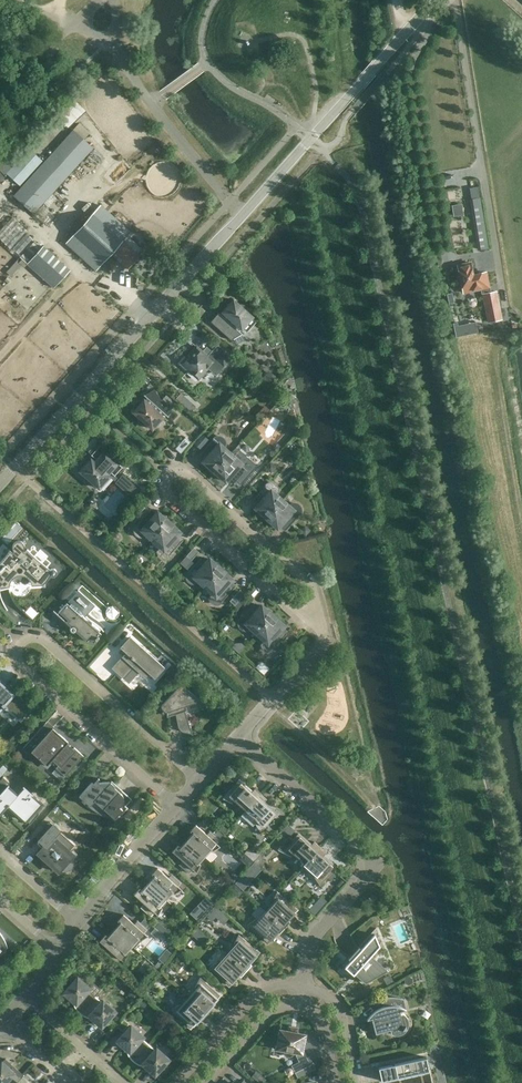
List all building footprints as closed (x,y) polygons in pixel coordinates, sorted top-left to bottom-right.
[(77,100),(69,108),(78,116),(86,108),(77,100)] [(73,130),(33,174),(14,196),(34,214),(93,148),(73,130)] [(43,159),(29,146),(19,157),(13,151),(0,165),(0,167),(20,185),(43,159)] [(479,184),(469,186),(470,194),(474,196),(475,198),(481,197),(479,184)] [(452,204),(454,215),(464,213),(462,202),(452,204)] [(127,268),(139,256),(123,241),(130,232),(100,206),(66,244),(96,270),(111,254),(127,268)] [(27,230),(13,217),(0,231),(0,243),(8,250),(27,230)] [(18,254),(32,239),(27,234),(13,249),(18,254)] [(54,288),(68,271),(49,254),(50,252),(43,246),(42,248),(35,242),(20,258),(54,288)] [(13,275),(22,262),(16,258),(8,271),(13,275)] [(470,263),(458,265),(463,293),(481,289),(488,322),(501,319),(496,292),(490,293),(485,273),(473,275),(470,263)] [(239,305),(233,300),(231,302),(229,302),(227,303),(226,304),(225,305),(224,307),(224,309),(222,311),(224,312),(221,315),(219,313),(213,318),(225,328),(232,340),(242,333),(239,330),(241,328),(242,329),(252,317),(246,311),(246,309),(246,308),(244,306),(243,305),(241,305),(239,305)] [(457,336),(478,330),(475,319),(454,325),(457,336)] [(184,355),(177,363),(185,371),(187,368),(198,378),(208,368),(215,375),(221,368),(226,363),(231,357),(218,344),(208,356),(196,346),(186,357),(184,355)] [(143,399),(141,402),(139,402),(138,402),(136,404),(135,405),(135,407),(135,409),(133,411),(139,417),(139,419),(140,421),(141,422),(142,423),(144,424),(146,423),(152,429),(163,417),(162,416),(164,413),(167,416),(172,410),(161,400),(154,389),(144,395),(147,398),(144,400),(143,399)] [(189,433),(179,444),(185,449),(195,438),(189,433)] [(211,471),(213,473),(231,453),(224,447),(225,446),(226,444),(226,441),(225,439),(223,438),(222,436),(220,436),(217,436),(215,437),(214,438),(201,452),(207,457),(203,461),(208,466),(209,468),(211,471)] [(82,468),(80,471),(86,476),(86,478),(87,480),(88,481),(89,482),(91,483),(93,483),(99,488),(110,477),(135,499),(134,500),(135,500),(142,492),(123,475),(119,479),(115,476),(116,476),(115,475),(122,467),(123,468),(123,467),(108,454),(110,451),(101,443),(91,454),(94,457),(92,460),(91,459),(88,461),(86,461),(85,462),(83,463),(82,464),(82,466),(82,468)] [(231,453),(213,473),(215,475),(218,476),(221,477),(226,481),(229,477),(234,482),(233,483),(234,483),(236,480),(241,484),(256,468),(255,467),(246,459),(247,457),(248,458),(248,457),(237,447),(236,446),(230,453),(231,453)] [(263,517),(265,519),(283,500),(276,494),(278,492),(278,490),(278,488),(277,486),(276,484),(274,483),(272,482),(270,483),(268,483),(266,485),(253,499),(259,504),(255,508),(260,512),(261,515),(263,517)] [(283,500),(265,519),(267,521),(270,522),(272,523),(277,528),(281,524),(287,529),(299,515),(300,513),(301,511),(301,509),(300,507),(299,505),(297,504),(295,504),(293,503),(291,504),(289,505),(283,500)] [(154,516),(149,511),(136,525),(135,527),(134,529),(134,531),(135,533),(136,535),(138,536),(140,536),(143,536),(145,536),(146,534),(153,540),(170,520),(168,518),(165,517),(163,516),(158,512),(154,516)] [(173,523),(170,520),(153,540),(159,546),(158,548),(157,550),(157,552),(158,554),(160,556),(161,557),(163,557),(166,557),(168,556),(169,555),(182,541),(177,536),(180,532),(175,527),(174,525),(173,523)] [(310,530),(305,526),(300,531),(305,535),(310,530)] [(23,550),(24,547),(24,544),(22,542),(19,541),(16,541),(14,543),(13,546),(13,548),(14,551),(14,552),(10,550),(8,553),(9,554),(0,563),(0,585),(19,564),(42,585),(45,582),(47,580),(50,575),(52,576),(54,576),(56,574),(56,572),(56,570),(54,568),(52,568),(49,569),(46,566),(45,567),(29,552),(30,551),(27,548),(24,551),(23,550)] [(198,581),(205,587),(222,567),(220,565),(217,564),(215,563),(210,559),(206,562),(201,557),(188,571),(187,573),(186,575),(186,577),(187,579),(189,581),(190,582),(192,583),(194,583),(197,582),(196,582),(198,581)] [(224,569),(222,567),(205,587),(211,592),(210,594),(209,596),(210,598),(210,600),(212,602),(214,603),(216,604),(218,604),(220,603),(222,601),(234,587),(228,582),(232,579),(227,574),(226,571),(224,569)] [(66,603),(58,611),(68,620),(66,622),(65,621),(65,622),(70,627),(69,629),(70,630),(70,631),(71,632),(72,632),(73,632),(74,632),(75,632),(75,631),(76,632),(87,641),(87,640),(89,638),(93,642),(96,639),(96,640),(99,637),(98,636),(101,633),(98,631),(101,628),(103,631),(103,630),(101,627),(100,626),(99,625),(97,623),(95,622),(94,622),(93,621),(92,621),(91,620),(90,619),(89,619),(88,618),(87,617),(85,615),(95,604),(78,589),(68,601),(71,602),(69,605),(66,603)] [(250,627),(257,633),(274,613),(272,612),(269,610),(267,610),(262,605),(258,609),(253,604),(240,618),(239,620),(238,622),(238,624),(239,626),(240,628),(242,629),(245,630),(247,630),(249,629),(250,627)] [(276,616),(274,613),(257,633),(263,639),(262,641),(261,643),(262,645),(262,647),(264,649),(266,650),(268,650),(270,650),(272,650),(273,648),(286,634),(281,629),(284,625),(279,621),(278,618),(276,616)] [(163,667),(130,637),(121,647),(127,652),(123,656),(127,660),(117,672),(123,677),(133,665),(144,675),(148,671),(154,676),(163,667)] [(6,686),(5,688),(0,684),(0,704),(2,705),(3,704),(15,715),(17,713),(18,714),(25,706),(24,705),(25,703),(6,686)] [(174,707),(177,719),(178,725),(179,728),(181,730),(184,731),(192,733),(182,706),(200,701),(183,686),(181,685),(179,685),(178,686),(161,705),(162,707),(163,709),(166,710),(171,709),(171,708),(174,707)] [(55,736),(50,731),(43,725),(23,747),(30,753),(32,751),(47,765),(55,756),(62,761),(56,767),(65,776),(84,756),(74,747),(72,750),(65,744),(68,742),(58,733),(55,736)] [(37,813),(44,805),(23,786),(17,793),(8,786),(9,785),(8,785),(10,783),(3,777),(0,780),(0,813),(7,806),(7,807),(8,806),(17,814),(17,815),(19,813),(30,823),(29,824),(39,814),(38,813),(38,814),(37,813)] [(132,799),(111,780),(110,782),(109,781),(99,782),(98,780),(99,778),(94,783),(92,782),(79,796),(83,799),(82,800),(85,802),(86,801),(90,805),(94,800),(104,809),(105,809),(115,818),(120,813),(122,815),(128,808),(126,806),(132,799)] [(239,780),(223,798),(233,803),(235,801),(245,811),(261,794),(255,788),(252,791),(239,780)] [(245,810),(241,815),(253,826),(255,823),(261,832),(277,814),(264,802),(267,799),(261,794),(245,811),(245,810)] [(38,853),(59,872),(62,868),(64,869),(67,870),(70,868),(72,866),(73,863),(72,861),(71,858),(74,854),(54,836),(59,830),(50,822),(38,835),(47,844),(38,853)] [(193,833),(187,840),(204,856),(210,849),(213,851),(220,847),(216,843),(219,839),(209,830),(206,834),(196,825),(190,831),(193,833)] [(311,845),(298,833),(282,851),(292,856),(294,854),(305,864),(320,847),(314,841),(311,845)] [(204,856),(187,840),(180,847),(178,845),(172,851),(182,860),(179,863),(189,872),(192,869),(197,873),(201,865),(198,863),(204,856)] [(236,882),(243,889),(263,868),(253,860),(258,855),(249,847),(239,857),(250,867),(236,882)] [(326,852),(320,847),(305,864),(316,874),(314,876),(320,885),(336,867),(323,856),(326,852)] [(154,876),(148,883),(166,899),(172,892),(174,894),(182,890),(177,886),(180,882),(170,873),(167,877),(157,868),(152,874),(154,876)] [(229,876),(235,881),(240,875),(234,870),(229,876)] [(139,888),(134,894),(144,903),(141,906),(151,915),(154,912),(158,916),(162,908),(164,910),(171,903),(166,899),(148,883),(142,890),(139,888)] [(274,902),(266,911),(285,928),(290,922),(288,920),(297,909),(277,891),(272,901),(274,902)] [(372,893),(368,898),(373,902),(376,897),(372,893)] [(309,908),(315,913),(328,899),(322,894),(309,908)] [(279,934),(285,928),(266,911),(258,920),(256,918),(247,924),(267,942),(277,932),(279,934)] [(120,923),(114,930),(131,945),(138,939),(140,941),(147,936),(143,932),(146,929),(136,920),(133,923),(123,914),(118,921),(120,923)] [(384,971),(373,961),(375,958),(372,960),(369,957),(375,950),(370,939),(361,949),(359,948),(376,928),(345,962),(349,958),(351,960),(345,967),(353,974),(346,981),(347,982),(357,971),(360,974),(358,976),(358,977),(361,974),(367,980),(364,982),(365,983),(393,967),(393,966),(384,971)] [(131,945),(114,930),(108,937),(105,934),(100,941),(110,950),(107,953),(117,962),(120,959),(124,963),(128,955),(125,952),(131,945)] [(235,945),(228,954),(246,971),(252,965),(249,963),(258,952),(238,934),(234,944),(235,945)] [(241,977),(246,971),(228,954),(220,963),(218,961),(209,967),(229,985),(238,975),(241,977)] [(78,977),(66,991),(73,997),(74,1002),(75,1006),(78,1010),(80,1012),(94,996),(101,989),(94,982),(89,987),(78,977)] [(197,988),(189,997),(208,1014),(213,1008),(211,1005),(220,995),(200,977),(195,987),(197,988)] [(94,996),(80,1012),(82,1014),(86,1016),(91,1017),(96,1017),(103,1024),(115,1011),(103,1000),(101,1002),(94,996)] [(202,1020),(208,1014),(189,997),(181,1006),(179,1004),(170,1010),(190,1028),(200,1017),(202,1020)] [(372,1002),(373,1003),(377,1001),(382,999),(384,1006),(379,1008),(374,1011),(370,1015),(367,1020),(372,1018),(373,1020),(372,1020),(376,1033),(390,1029),(391,1033),(393,1034),(393,1033),(392,1033),(392,1032),(406,1028),(402,1014),(403,1014),(404,1014),(405,1014),(403,1013),(401,1014),(400,1011),(406,1009),(405,1009),(402,999),(404,999),(398,997),(394,997),(389,997),(385,998),(379,999),(374,1001),(372,1002)] [(131,1058),(133,1060),(148,1044),(141,1038),(143,1036),(131,1025),(119,1039),(127,1045),(127,1050),(129,1054),(131,1058)] [(276,1034),(275,1042),(277,1043),(276,1048),(285,1050),(285,1052),(285,1053),(285,1054),(287,1055),(288,1056),(290,1056),(292,1055),(293,1054),(293,1052),(297,1052),(297,1055),(300,1062),(293,1065),(295,1071),(294,1072),(296,1072),(298,1076),(314,1068),(312,1064),(313,1063),(313,1062),(312,1063),(309,1057),(307,1058),(304,1053),(302,1053),(306,1034),(297,1032),(297,1028),(290,1027),(289,1031),(280,1029),(279,1034),(276,1034)] [(155,1050),(148,1044),(133,1060),(135,1062),(140,1064),(144,1065),(149,1065),(156,1072),(168,1059),(156,1048),(155,1050)] [(381,1080),(429,1070),(426,1057),(378,1067),(381,1080)] [(0,1064),(0,1082),(16,1082),(23,1075),(5,1058),(0,1064)] [(23,1075),(16,1082),(32,1082),(23,1075)]
